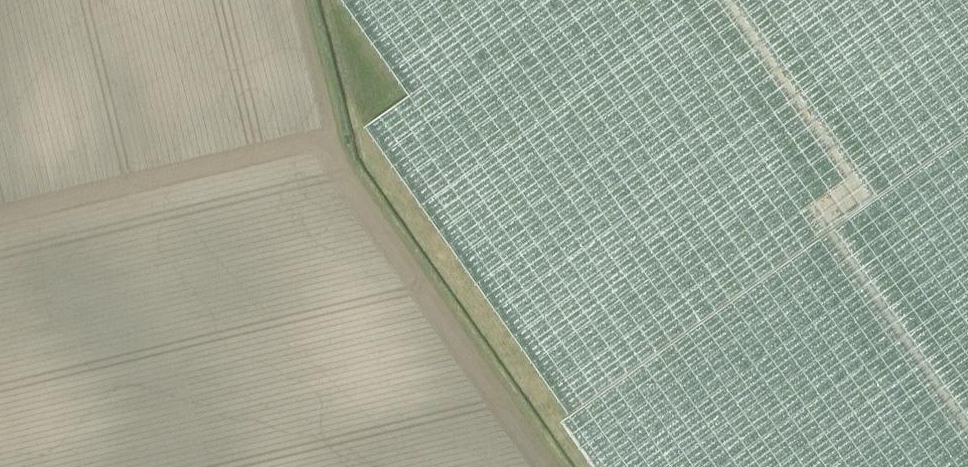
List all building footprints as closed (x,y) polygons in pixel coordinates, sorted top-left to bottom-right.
[(560,422),(592,466),(967,466),(967,0),(340,0),(407,95),(363,127),(568,416),(560,422)]
